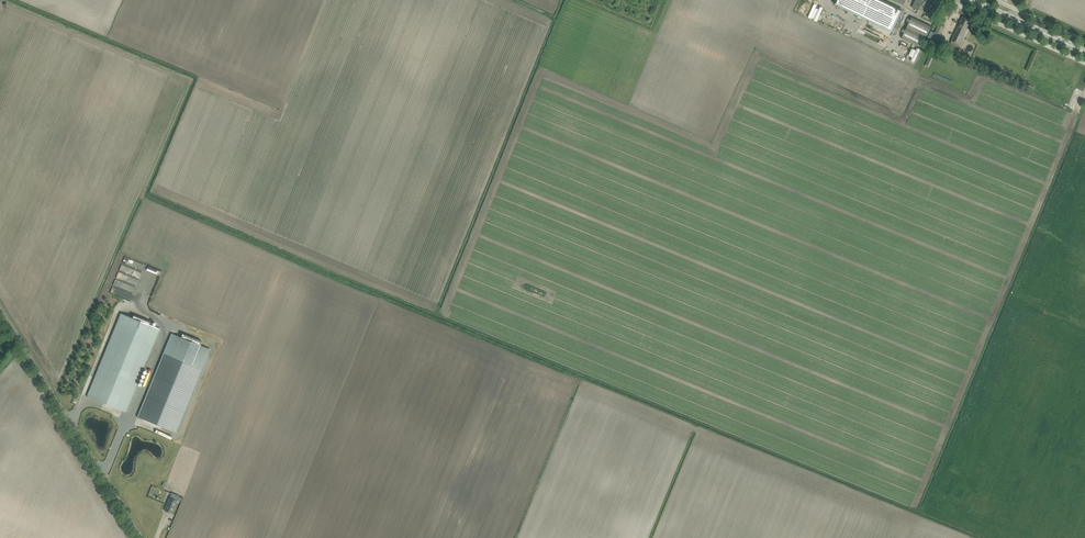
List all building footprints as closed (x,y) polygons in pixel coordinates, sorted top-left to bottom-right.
[(834,4),(869,21),(868,23),(884,30),(884,28),(892,32),(903,10),(882,0),(836,0),(834,4)] [(912,8),(918,10),(923,0),(916,0),(912,8)] [(963,17),(960,22),(950,45),(960,49),(969,30),(966,28),(970,21),(963,17)] [(922,33),(920,37),(926,40),(931,30),(918,25),(916,30),(922,33)] [(927,40),(935,44),(943,29),(938,27),(935,33),(931,31),(927,40)] [(913,57),(912,61),(916,62),(920,48),(913,45),(910,56),(913,57)] [(121,263),(111,293),(131,300),(140,277),(133,275),(135,270),(142,273),(145,265),(133,261),(131,267),(121,263)] [(137,315),(135,319),(122,313),(88,396),(126,412),(160,329),(147,324),(148,320),(137,315)] [(211,350),(200,345),(202,342),(182,334),(181,337),(172,334),(138,417),(177,433),(211,350)] [(165,510),(172,513),(177,501),(170,497),(165,510)]
